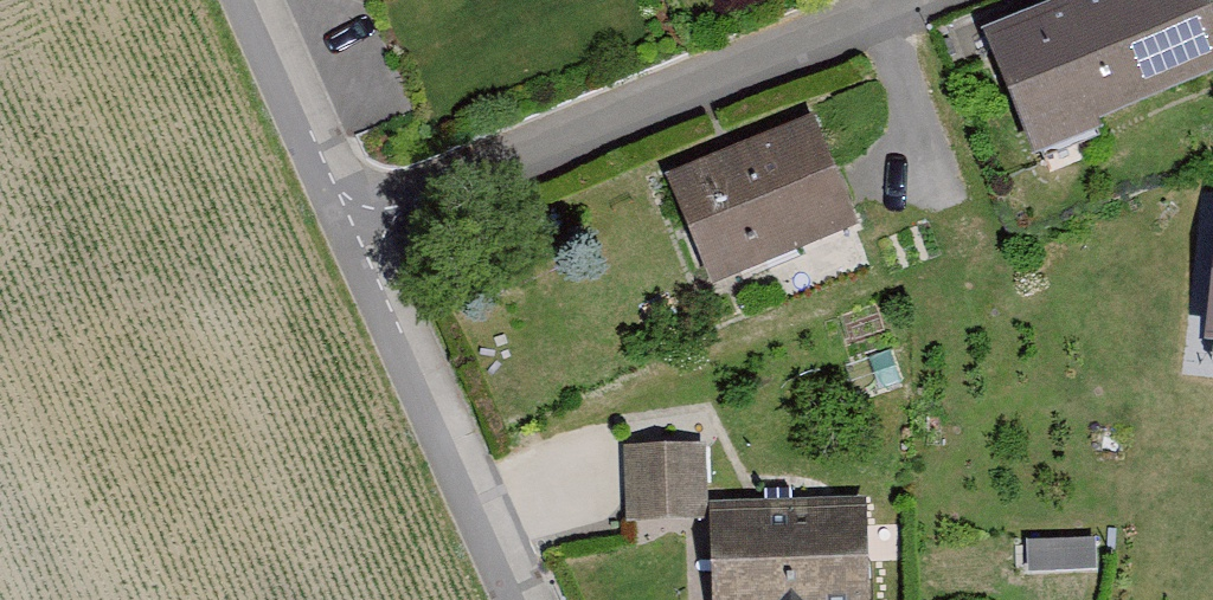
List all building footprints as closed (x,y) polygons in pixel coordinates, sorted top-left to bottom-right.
[(1011,58),(1055,162),(1212,96),(1212,7),(1210,0),(1149,0),(1011,58)] [(831,132),(680,190),(721,296),(873,237),(869,229),(831,132)] [(1201,332),(1212,335),(1212,293),(1201,332)] [(714,456),(634,460),(637,531),(717,527),(714,456)] [(726,522),(729,599),(874,599),(871,517),(726,522)]
